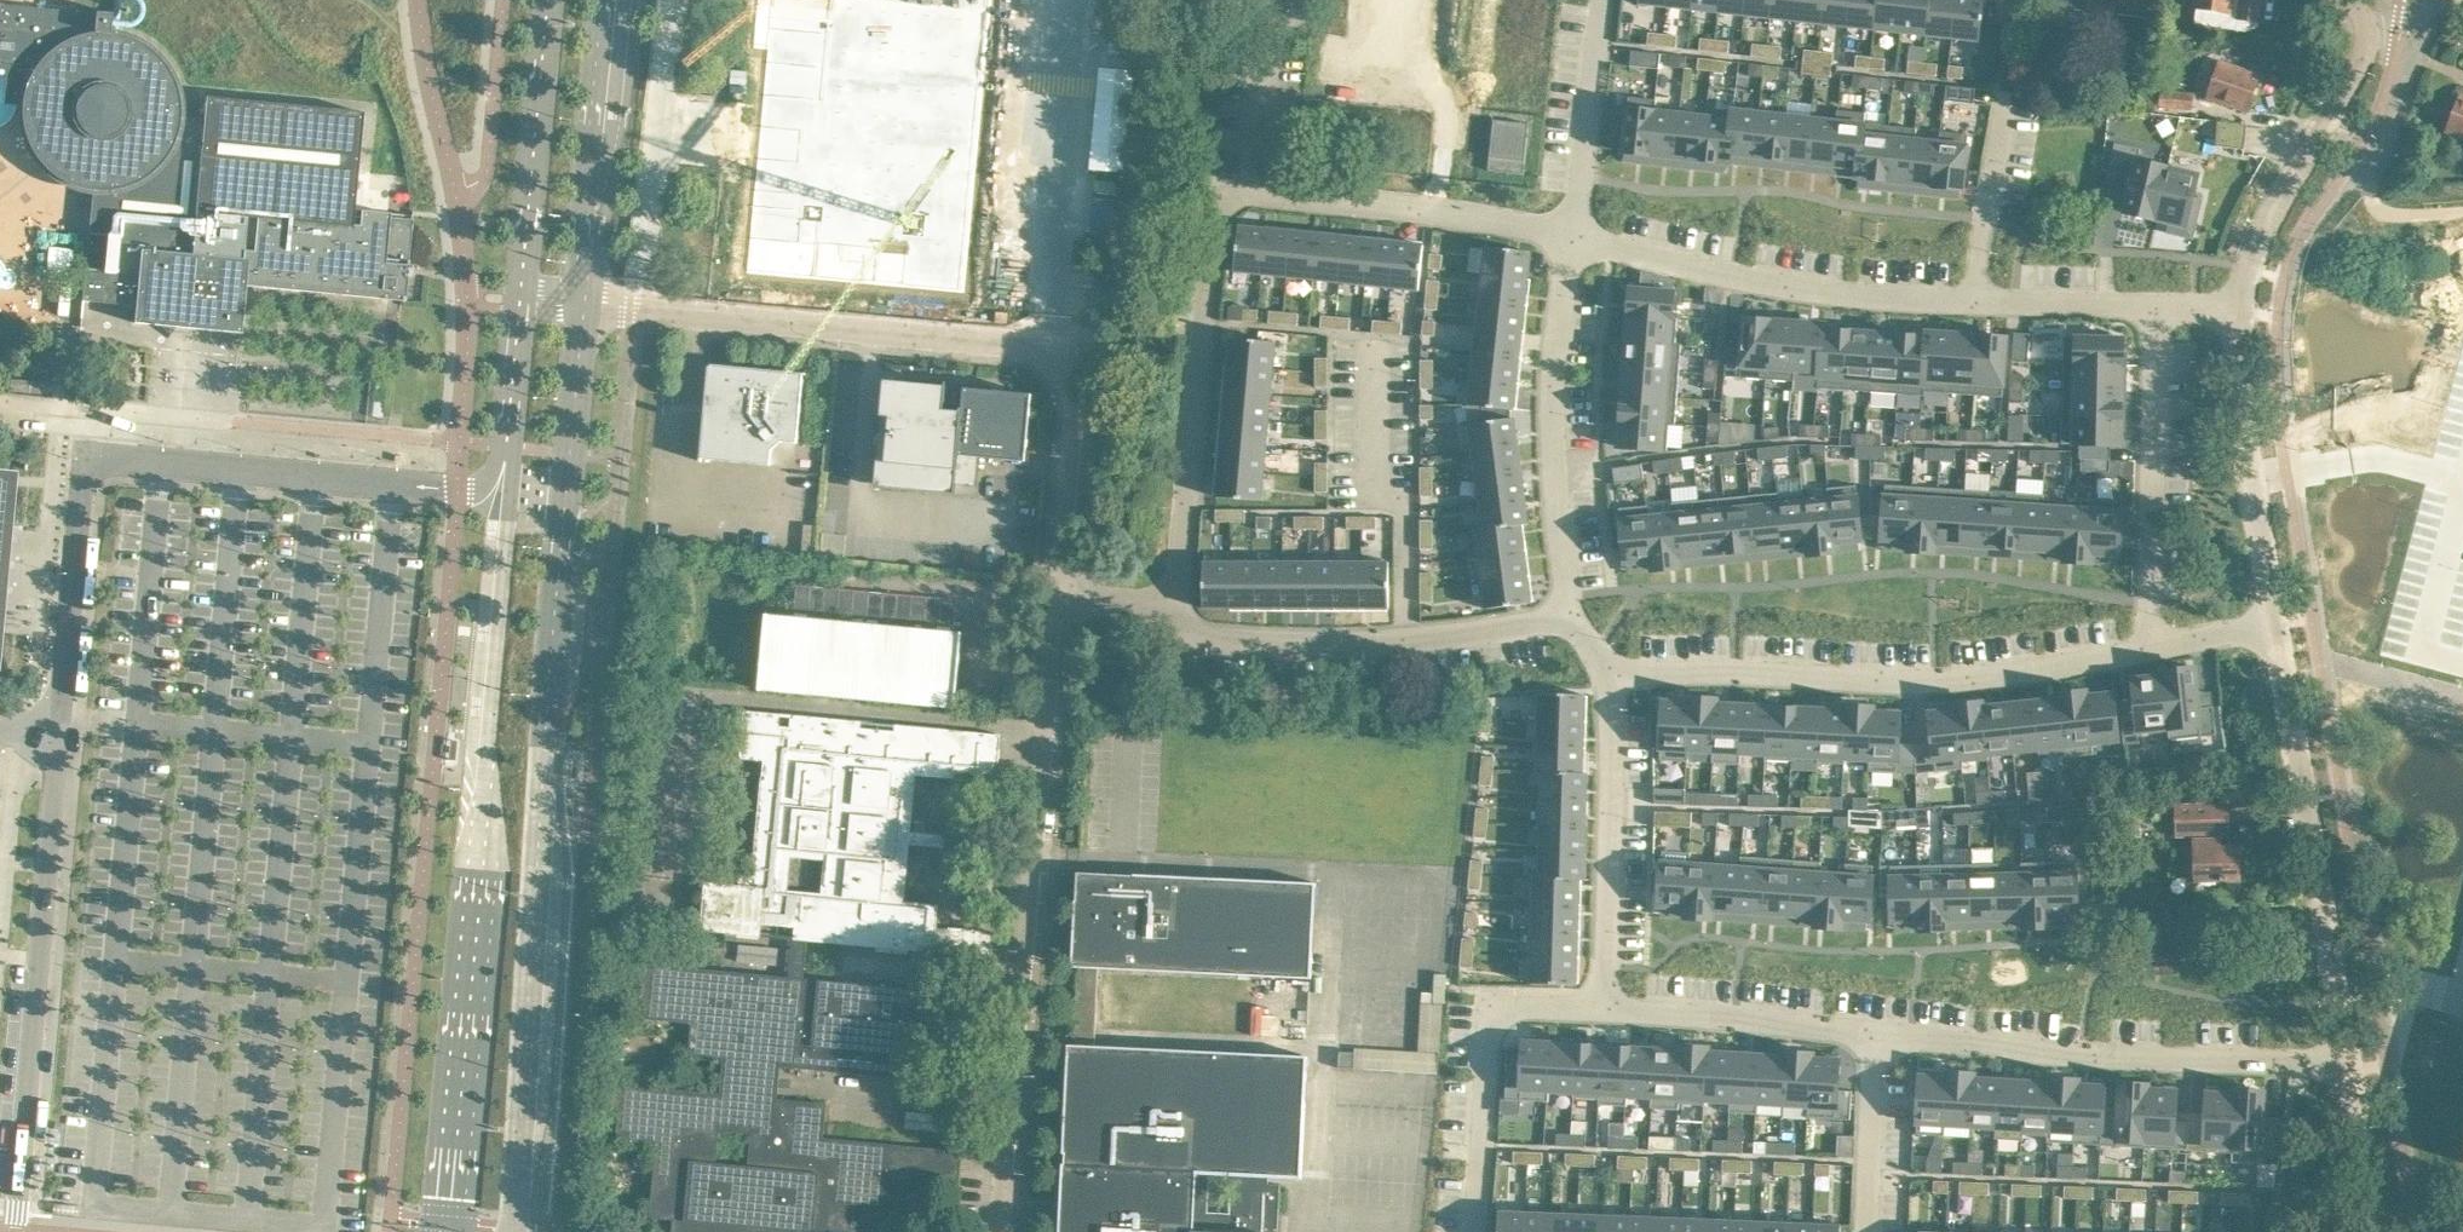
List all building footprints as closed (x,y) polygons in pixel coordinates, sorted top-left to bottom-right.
[(769,16),(744,280),(964,298),(991,0),(770,0),(769,16)] [(1665,6),(1691,9),(1692,0),(1666,0),(1665,6)] [(1691,9),(1717,12),(1718,0),(1692,0),(1691,9)] [(1717,12),(1743,15),(1745,0),(1718,0),(1717,12)] [(1743,15),(1769,18),(1771,0),(1745,0),(1743,15)] [(1796,21),(1798,0),(1771,0),(1769,18),(1796,21)] [(1796,21),(1822,24),(1824,0),(1798,0),(1796,21)] [(1822,24),(1848,27),(1851,0),(1824,0),(1822,24)] [(1848,27),(1874,29),(1877,0),(1851,0),(1848,27)] [(1874,29),(1900,32),(1904,0),(1877,0),(1874,29)] [(1900,32),(1926,35),(1930,0),(1904,0),(1900,32)] [(1926,35),(1952,38),(1957,0),(1930,0),(1926,35)] [(1952,38),(1979,41),(1981,22),(1983,0),(1957,0),(1952,38)] [(2050,4),(2087,9),(2085,21),(2098,23),(2100,3),(2088,1),(2088,0),(2051,0),(2050,4)] [(2152,0),(2115,0),(2114,5),(2100,3),(2098,23),(2111,25),(2113,13),(2150,18),(2152,0)] [(2193,7),(2230,13),(2232,0),(2194,0),(2193,7)] [(2235,29),(2246,30),(2258,27),(2262,0),(2240,0),(2235,29)] [(6,77),(3,103),(22,105),(22,114),(23,124),(25,134),(29,144),(34,153),(40,161),(47,169),(55,176),(64,181),(73,185),(83,188),(92,190),(80,317),(82,318),(83,300),(136,305),(134,322),(240,332),(245,285),(404,300),(413,215),(411,215),(410,219),(389,217),(389,213),(353,209),(363,112),(206,97),(204,120),(179,117),(180,108),(179,98),(177,88),(173,78),(168,69),(162,61),(155,53),(147,46),(138,41),(129,37),(119,34),(110,32),(111,13),(95,11),(94,14),(0,4),(0,77),(6,77)] [(1647,44),(1662,46),(1663,36),(1663,33),(1648,32),(1647,44)] [(1677,35),(1663,33),(1663,36),(1662,46),(1676,47),(1677,35)] [(1714,51),(1715,39),(1700,37),(1699,50),(1714,51)] [(1715,39),(1714,51),(1728,53),(1729,41),(1715,39)] [(1752,43),(1751,55),(1766,57),(1767,45),(1752,43)] [(1767,45),(1766,57),(1780,59),(1781,46),(1767,45)] [(1804,49),(1803,61),(1817,63),(1819,51),(1804,49)] [(1660,53),(1631,50),(1630,65),(1659,68),(1660,53)] [(1832,64),(1833,52),(1819,51),(1817,63),(1832,64)] [(1686,56),(1672,54),(1670,66),(1685,68),(1686,56)] [(1855,67),(1869,69),(1871,56),(1856,55),(1855,67)] [(1885,58),(1871,56),(1869,69),(1884,70),(1885,58)] [(1697,69),(1711,71),(1712,58),(1698,57),(1697,69)] [(1712,58),(1711,71),(1726,73),(1727,60),(1712,58)] [(1803,61),(1801,73),(1816,75),(1817,63),(1803,61)] [(1907,73),(1922,74),(1923,62),(1909,61),(1907,73)] [(2206,96),(2248,111),(2260,75),(2219,61),(2206,96)] [(1923,62),(1922,74),(1936,76),(1937,64),(1923,62)] [(1749,75),(1763,77),(1764,64),(1750,63),(1749,75)] [(1817,63),(1816,75),(1830,77),(1832,64),(1817,63)] [(1778,78),(1779,66),(1764,64),(1763,77),(1778,78)] [(1962,79),(1962,78),(1963,67),(1948,65),(1947,77),(1962,79)] [(1867,88),(1868,76),(1853,74),(1852,86),(1867,88)] [(1868,76),(1867,88),(1881,90),(1882,78),(1868,76)] [(1905,92),(1919,94),(1920,82),(1905,80),(1905,92)] [(1934,83),(1920,82),(1919,94),(1933,95),(1934,83)] [(1973,103),(1975,88),(1946,85),(1945,100),(1973,103)] [(2191,109),(2193,94),(2160,91),(2159,106),(2191,109)] [(2459,95),(2446,130),(2462,137),(2462,97),(2459,95)] [(1653,111),(1655,111),(1656,99),(1628,96),(1622,151),(1649,154),(1653,111)] [(1760,113),(1755,156),(1780,159),(1785,116),(1786,116),(1787,110),(1758,107),(1758,113),(1760,113)] [(1729,153),(1755,156),(1760,113),(1758,113),(1732,110),(1731,119),(1733,120),(1729,153)] [(1831,164),(1857,167),(1862,122),(1864,122),(1865,113),(1837,110),(1836,121),(1831,164)] [(1649,154),(1675,157),(1680,114),(1655,111),(1653,111),(1649,154)] [(1675,157),(1702,160),(1706,117),(1680,114),(1675,157)] [(1780,159),(1806,161),(1811,118),(1786,116),(1785,116),(1780,159)] [(1706,117),(1702,160),(1728,163),(1729,153),(1733,120),(1731,119),(1706,117)] [(1836,121),(1811,118),(1806,161),(1831,164),(1836,121)] [(1495,119),(1490,169),(1525,173),(1530,122),(1495,119)] [(2218,121),(2215,146),(2244,149),(2247,124),(2218,121)] [(1888,125),(1864,122),(1862,122),(1857,167),(1856,177),(1882,180),(1888,125)] [(1882,180),(1909,183),(1914,134),(1915,134),(1916,128),(1888,125),(1882,180)] [(1941,137),(1936,186),(1962,189),(1962,186),(1968,134),(1940,131),(1939,137),(1941,137)] [(1909,183),(1936,186),(1941,137),(1939,137),(1915,134),(1914,134),(1909,183)] [(2123,211),(2154,219),(2167,167),(2138,160),(2140,148),(2115,142),(2108,171),(2132,176),(2123,211)] [(2198,174),(2167,167),(2154,219),(2185,226),(2198,174)] [(1261,274),(1265,228),(1239,225),(1234,271),(1261,274)] [(1292,230),(1265,228),(1261,274),(1287,276),(1292,230)] [(1292,230),(1287,276),(1313,279),(1318,233),(1292,230)] [(1339,282),(1344,236),(1318,233),(1313,279),(1339,282)] [(1366,285),(1371,239),(1344,236),(1339,282),(1366,285)] [(1371,239),(1366,285),(1392,287),(1397,241),(1371,239)] [(1397,241),(1392,287),(1418,290),(1419,290),(1423,244),(1397,241)] [(1482,273),(1528,278),(1531,251),(1519,250),(1508,249),(1485,246),(1482,273)] [(1430,253),(1429,268),(1441,269),(1442,254),(1431,253),(1430,253)] [(1630,287),(1628,314),(1672,317),(1674,290),(1675,278),(1641,270),(1640,288),(1630,287)] [(1525,304),(1528,278),(1482,273),(1479,299),(1525,304)] [(1428,279),(1426,294),(1438,295),(1440,281),(1428,279)] [(60,286),(57,315),(58,315),(67,316),(68,316),(71,287),(70,287),(61,286),(60,286)] [(1438,295),(1426,294),(1425,308),(1437,310),(1438,295)] [(1525,304),(1479,299),(1476,325),(1522,330),(1525,304)] [(1710,306),(1709,321),(1721,322),(1722,307),(1710,306)] [(1258,309),(1243,308),(1242,320),(1257,322),(1258,309)] [(1269,310),(1268,323),(1283,324),(1284,312),(1269,310)] [(1284,312),(1283,324),(1297,325),(1298,313),(1284,312)] [(1628,314),(1626,340),(1675,344),(1675,343),(1677,317),(1672,317),(1628,314)] [(1321,315),(1320,327),(1335,328),(1336,316),(1321,315)] [(1335,328),(1349,330),(1350,318),(1336,316),(1335,328)] [(1726,347),(1724,376),(1766,379),(1770,320),(1744,318),(1741,348),(1726,347)] [(1372,332),(1387,333),(1388,321),(1373,319),(1372,332)] [(1436,321),(1424,320),(1422,334),(1434,336),(1436,321)] [(1770,320),(1766,379),(1794,381),(1795,369),(1794,369),(1797,322),(1770,320)] [(1387,333),(1401,334),(1402,322),(1388,321),(1387,333)] [(1709,321),(1707,336),(1720,337),(1721,322),(1709,321)] [(1797,322),(1794,369),(1795,369),(1818,371),(1820,371),(1824,328),(1824,324),(1797,322)] [(1519,357),(1522,330),(1476,325),(1473,352),(1519,357)] [(1818,371),(1817,387),(1845,389),(1849,330),(1824,328),(1820,371),(1818,371)] [(1849,330),(1845,389),(1870,391),(1875,332),(1849,330)] [(1926,336),(1922,390),(1924,390),(1948,392),(1953,333),(1926,331),(1926,336)] [(1875,332),(1870,391),(1896,393),(1900,334),(1875,332)] [(2014,332),(2012,361),(2028,362),(2030,333),(2014,332)] [(1953,333),(1948,392),(1975,394),(1979,335),(1953,333)] [(1900,334),(1896,393),(1924,395),(1924,390),(1922,390),(1926,336),(1900,334)] [(1979,335),(1975,394),(2002,396),(2006,337),(1979,335)] [(2064,336),(2064,362),(2122,364),(2123,337),(2064,336)] [(1227,364),(1273,368),(1276,341),(1257,340),(1230,337),(1227,364)] [(1626,340),(1624,366),(1679,371),(1681,344),(1675,343),(1675,344),(1626,340)] [(1516,383),(1519,357),(1473,352),(1471,378),(1516,383)] [(1315,357),(1315,372),(1328,372),(1328,357),(1327,357),(1315,357)] [(1421,359),(1421,374),(1433,374),(1433,359),(1421,359)] [(1706,359),(1704,373),(1717,374),(1718,359),(1706,359)] [(2064,362),(2063,389),(2122,391),(2122,364),(2064,362)] [(806,372),(727,365),(712,364),(712,365),(710,365),(710,366),(709,366),(708,381),(700,460),(702,460),(702,458),(770,464),(771,462),(772,449),(782,441),(797,442),(803,374),(806,374),(806,373),(806,372)] [(1273,368),(1227,364),(1225,390),(1271,394),(1273,368)] [(1624,366),(1622,393),(1677,397),(1679,371),(1624,366)] [(1328,386),(1328,372),(1315,372),(1316,386),(1328,386)] [(1704,373),(1703,388),(1715,389),(1717,374),(1704,373)] [(2011,373),(2010,387),(2022,388),(2023,373),(2011,373)] [(1421,374),(1421,388),(1433,388),(1433,374),(1421,374)] [(1514,409),(1516,383),(1471,378),(1468,404),(1483,406),(1511,409),(1514,409)] [(1004,386),(994,385),(993,393),(991,393),(992,390),(983,389),(965,387),(963,408),(962,408),(961,411),(945,409),(947,385),(938,384),(885,380),(881,432),(873,434),(879,450),(875,485),(955,493),(956,484),(977,486),(980,456),(1026,461),(1032,393),(1005,391),(1005,394),(1003,394),(1004,386)] [(2010,387),(2009,402),(2021,402),(2022,388),(2010,387)] [(2063,389),(2062,416),(2121,417),(2122,391),(2063,389)] [(1223,417),(1269,421),(1271,394),(1225,390),(1223,417)] [(1622,393),(1620,419),(1669,423),(1669,424),(1675,424),(1677,397),(1622,393)] [(1433,404),(1420,404),(1420,419),(1433,419),(1433,404)] [(1468,423),(1472,450),(1518,444),(1514,417),(1510,418),(1511,409),(1483,406),(1481,422),(1468,423)] [(1315,410),(1315,424),(1328,424),(1328,410),(1315,410)] [(1709,411),(1708,426),(1720,427),(1721,421),(1721,412),(1709,411)] [(2062,416),(2062,443),(2079,443),(2079,458),(2081,458),(2095,458),(2110,458),(2110,444),(2121,444),(2121,417),(2062,416)] [(1269,421),(1223,417),(1220,443),(1266,447),(1269,421)] [(1620,419),(1618,446),(1667,450),(1669,424),(1669,423),(1620,419)] [(1719,441),(1719,444),(1734,442),(1735,422),(1721,421),(1720,427),(1719,441)] [(1328,439),(1328,424),(1315,424),(1315,439),(1328,439)] [(1800,424),(1800,436),(1815,437),(1815,424),(1800,424)] [(1815,424),(1815,437),(1829,437),(1829,424),(1815,424)] [(1778,425),(1763,427),(1764,439),(1779,438),(1778,425)] [(1708,426),(1707,441),(1719,441),(1720,427),(1708,426)] [(1905,427),(1905,439),(1919,440),(1920,427),(1905,427)] [(1920,427),(1919,440),(1934,440),(1934,428),(1920,427)] [(1957,428),(1957,440),(1972,441),(1972,429),(1957,428)] [(1972,429),(1972,441),(1986,441),(1987,429),(1972,429)] [(1852,433),(1852,445),(1867,446),(1867,433),(1852,433)] [(1867,433),(1867,446),(1881,446),(1882,434),(1867,433)] [(1220,443),(1218,469),(1264,473),(1266,447),(1220,443)] [(1521,470),(1518,444),(1472,450),(1475,476),(1521,470)] [(1811,444),(1811,456),(1826,456),(1826,444),(1811,444)] [(1786,445),(1772,446),(1773,458),(1788,457),(1786,445)] [(1772,446),(1757,448),(1759,460),(1773,458),(1772,446)] [(1856,446),(1856,458),(1870,458),(1871,446),(1856,446)] [(1871,446),(1870,458),(1885,459),(1885,446),(1871,446)] [(1926,447),(1925,459),(1940,460),(1940,448),(1926,447)] [(1940,448),(1940,460),(1955,460),(1955,448),(1940,448)] [(1978,448),(1978,461),(1992,461),(1993,449),(1978,448)] [(1993,449),(1992,461),(2007,461),(2007,449),(1993,449)] [(2030,449),(2030,462),(2045,462),(2045,450),(2030,449)] [(1734,450),(1719,452),(1721,464),(1735,462),(1734,450)] [(2045,450),(2045,462),(2059,462),(2060,450),(2045,450)] [(1719,452),(1705,453),(1706,466),(1721,464),(1719,452)] [(1682,457),(1667,459),(1669,471),(1683,469),(1682,457)] [(2081,458),(2081,470),(2095,471),(2095,458),(2081,458)] [(2095,458),(2095,471),(2110,471),(2110,458),(2095,458)] [(1667,459),(1653,461),(1655,473),(1669,471),(1667,459)] [(1315,462),(1315,477),(1328,477),(1328,462),(1315,462)] [(1641,463),(1613,468),(1615,483),(1644,479),(1641,463)] [(1420,481),(1433,481),(1433,466),(1420,467),(1420,481)] [(0,469),(0,655),(2,632),(12,521),(15,486),(17,474),(17,470),(0,469)] [(1218,469),(1216,496),(1244,498),(1262,500),(1264,473),(1218,469)] [(1479,503),(1525,497),(1521,470),(1475,476),(1479,503)] [(1327,491),(1328,477),(1315,477),(1315,491),(1327,491)] [(1433,496),(1433,481),(1420,481),(1420,496),(1433,496)] [(1856,484),(1827,487),(1828,499),(1831,499),(1835,542),(1861,539),(1856,484)] [(1885,484),(1881,539),(1907,541),(1911,486),(1885,484)] [(1907,541),(1907,550),(1935,552),(1936,542),(1940,487),(1911,486),(1907,541)] [(1940,487),(1936,542),(1961,544),(1965,489),(1940,487)] [(1965,489),(1961,544),(1987,546),(1990,502),(1991,502),(1992,491),(1965,489)] [(1990,502),(1987,546),(2013,548),(2016,504),(2015,504),(2015,492),(1992,491),(1991,502),(1990,502)] [(1777,492),(1750,495),(1755,550),(1781,547),(1776,498),(1778,498),(1777,492)] [(2016,504),(2013,548),(2038,549),(2042,500),(2043,500),(2044,494),(2015,492),(2015,504),(2016,504)] [(1750,495),(1724,497),(1730,552),(1755,550),(1750,495)] [(1778,498),(1776,498),(1781,547),(1806,545),(1802,501),(1804,501),(1804,495),(1778,498)] [(2064,551),(2063,561),(2092,562),(2092,553),(2096,498),(2068,496),(2067,502),(2064,551)] [(1528,523),(1525,497),(1479,503),(1482,527),(1482,528),(1521,523),(1521,524),(1528,523)] [(1724,497),(1699,500),(1704,555),(1730,552),(1724,497)] [(2096,498),(2092,553),(2118,555),(2122,499),(2096,498)] [(1804,501),(1802,501),(1806,545),(1807,554),(1836,551),(1835,542),(1831,499),(1828,499),(1804,501)] [(1699,500),(1671,502),(1672,514),(1674,514),(1679,557),(1704,555),(1699,500)] [(2042,500),(2038,549),(2064,551),(2067,502),(2043,500),(2042,500)] [(1647,505),(1619,507),(1624,562),(1650,560),(1646,516),(1648,516),(1647,505)] [(1230,521),(1230,509),(1216,509),(1216,521),(1230,521)] [(1245,521),(1245,509),(1230,509),(1230,521),(1245,521)] [(1648,516),(1646,516),(1650,560),(1651,569),(1680,567),(1679,557),(1674,514),(1672,514),(1648,516)] [(1271,516),(1257,516),(1257,528),(1272,528),(1271,516)] [(1295,528),(1309,528),(1309,516),(1294,516),(1295,528)] [(1309,516),(1309,528),(1324,528),(1324,516),(1309,516)] [(1347,528),(1361,528),(1361,516),(1347,516),(1347,528)] [(1376,516),(1361,516),(1361,528),(1376,528),(1376,517),(1376,516)] [(1420,519),(1420,534),(1433,534),(1433,519),(1420,519)] [(1524,550),(1521,524),(1521,523),(1482,528),(1482,527),(1475,528),(1478,556),(1524,550)] [(1433,548),(1433,534),(1420,534),(1420,548),(1433,548)] [(1524,550),(1478,556),(1482,582),(1528,576),(1524,550)] [(1204,560),(1204,607),(1231,607),(1231,560),(1204,560)] [(1231,560),(1231,607),(1257,607),(1257,560),(1231,560)] [(1257,607),(1283,607),(1283,560),(1257,560),(1257,607)] [(1283,560),(1283,607),(1309,607),(1309,560),(1283,560)] [(1309,607),(1335,607),(1335,560),(1309,560),(1309,607)] [(1361,560),(1335,560),(1335,607),(1361,607),(1361,560)] [(1387,560),(1361,560),(1361,607),(1387,607),(1387,560)] [(1420,572),(1420,587),(1433,587),(1433,572),(1420,572)] [(1531,602),(1528,576),(1482,582),(1485,608),(1531,602)] [(760,684),(759,688),(760,688),(761,688),(761,689),(762,689),(762,688),(954,706),(953,707),(955,707),(955,706),(956,706),(963,633),(962,632),(962,631),(961,631),(961,632),(951,631),(951,628),(952,628),(953,627),(954,627),(956,598),(797,584),(794,613),(795,613),(795,617),(769,614),(769,613),(768,613),(768,614),(767,614),(766,614),(760,684)] [(1433,587),(1420,587),(1420,601),(1421,601),(1433,601),(1433,587)] [(2194,666),(2161,670),(2162,675),(2168,728),(2169,739),(2216,734),(2213,705),(2198,707),(2194,666)] [(2135,714),(2121,715),(2124,744),(2139,743),(2138,731),(2168,728),(2162,675),(2132,678),(2135,714)] [(2087,690),(2058,693),(2059,698),(2065,751),(2065,757),(2093,754),(2092,742),(2087,695),(2087,690)] [(989,691),(988,704),(1004,706),(1005,693),(1004,692),(989,691)] [(1539,692),(1538,719),(1584,720),(1585,694),(1539,692)] [(2113,692),(2087,695),(2092,742),(2118,739),(2113,692)] [(1689,702),(1686,749),(1689,749),(1712,750),(1715,751),(1717,703),(1717,699),(1689,697),(1689,702)] [(2059,698),(2034,701),(2039,748),(2038,748),(2039,754),(2065,751),(2059,698)] [(1663,700),(1660,759),(1688,761),(1689,749),(1686,749),(1689,702),(1663,700)] [(1983,701),(1954,705),(1955,709),(1960,762),(1963,762),(1989,759),(1988,753),(1983,706),(1983,701)] [(2034,701),(2008,704),(2014,751),(2038,748),(2039,748),(2034,701)] [(1481,702),(1480,717),(1492,718),(1493,703),(1481,702)] [(1712,750),(1712,762),(1740,764),(1741,752),(1740,752),(1743,705),(1717,703),(1715,751),(1712,750)] [(2008,704),(1983,706),(1988,753),(2014,751),(2008,704)] [(1743,705),(1740,752),(1741,752),(1765,753),(1766,753),(1768,706),(1743,705)] [(1845,710),(1843,757),(1845,757),(1869,759),(1871,759),(1874,712),(1874,707),(1846,705),(1845,710)] [(1765,753),(1764,759),(1793,760),(1793,755),(1792,755),(1794,707),(1768,706),(1766,753),(1765,753)] [(1794,707),(1792,755),(1793,755),(1817,756),(1820,709),(1794,707)] [(1817,756),(1816,762),(1845,763),(1845,757),(1843,757),(1845,710),(1820,709),(1817,756)] [(1932,742),(1916,744),(1916,773),(1963,768),(1963,762),(1960,762),(1955,709),(1929,712),(1932,742)] [(807,939),(934,951),(939,903),(938,903),(938,904),(903,900),(909,844),(910,831),(915,774),(997,782),(1001,734),(745,710),(740,758),(764,760),(752,886),(705,881),(701,929),(760,935),(761,923),(795,926),(791,971),(803,973),(807,939)] [(1869,759),(1868,770),(1916,773),(1916,744),(1898,743),(1900,713),(1874,712),(1871,759),(1869,759)] [(1480,717),(1478,731),(1490,732),(1492,718),(1480,717)] [(1538,719),(1537,745),(1583,747),(1584,720),(1538,719)] [(1537,745),(1536,773),(1541,773),(1541,772),(1582,773),(1582,772),(1583,747),(1537,745)] [(2124,754),(2111,756),(2113,770),(2125,769),(2124,754)] [(1482,755),(1481,769),(1493,771),(1495,756),(1482,755)] [(1481,769),(1479,784),(1492,785),(1493,771),(1481,769)] [(1541,773),(1540,798),(1587,799),(1587,773),(1582,772),(1582,773),(1541,772),(1541,773)] [(2095,782),(2083,782),(2083,797),(2096,796),(2095,782)] [(2058,786),(2043,787),(2044,799),(2059,798),(2058,786)] [(2043,787),(2029,788),(2029,800),(2044,799),(2043,787)] [(1654,788),(1654,803),(1685,804),(1685,789),(1654,788)] [(2005,790),(1991,791),(1992,803),(2006,802),(2005,790)] [(1991,791),(1976,791),(1977,804),(1992,803),(1991,791)] [(1697,792),(1696,804),(1711,805),(1711,793),(1697,792)] [(1711,793),(1711,805),(1726,805),(1726,793),(1711,793)] [(1749,794),(1749,806),(1763,806),(1764,794),(1749,794)] [(1764,794),(1763,806),(1778,807),(1778,794),(1764,794)] [(1801,795),(1801,807),(1816,808),(1816,796),(1801,795)] [(1816,796),(1816,808),(1830,808),(1830,796),(1816,796)] [(1853,797),(1853,809),(1868,809),(1868,797),(1853,797)] [(1540,798),(1540,824),(1586,826),(1587,799),(1540,798)] [(2092,804),(2080,804),(2080,819),(2092,818),(2092,804)] [(2228,833),(2227,804),(2176,805),(2177,834),(2194,834),(2195,879),(2218,879),(2218,904),(2235,903),(2235,878),(2239,878),(2239,874),(2244,874),(2246,871),(2246,860),(2243,858),(2238,858),(2238,846),(2218,847),(2218,840),(2220,840),(2220,838),(2219,838),(2219,833),(2228,833)] [(1477,807),(1475,822),(1487,823),(1489,809),(1477,807)] [(1928,807),(1916,807),(1917,827),(1929,826),(1928,807)] [(2035,807),(2020,808),(2021,820),(2036,819),(2035,807)] [(2020,808),(2006,809),(2007,821),(2021,820),(2020,808)] [(1870,809),(1869,823),(1882,824),(1883,822),(1882,810),(1870,809)] [(1897,809),(1882,810),(1883,822),(1897,821),(1897,809)] [(1655,810),(1654,825),(1676,826),(1677,811),(1655,810)] [(1677,811),(1676,826),(1691,826),(1691,812),(1677,811)] [(1983,811),(1968,812),(1969,824),(1984,823),(1983,811)] [(1703,812),(1703,824),(1718,825),(1718,812),(1703,812)] [(1968,812),(1954,813),(1955,825),(1969,824),(1968,812)] [(1730,813),(1730,825),(1744,825),(1745,813),(1730,813)] [(1745,813),(1744,825),(1759,826),(1759,814),(1745,813)] [(1782,814),(1782,827),(1797,827),(1797,815),(1782,814)] [(1797,815),(1797,827),(1811,827),(1811,815),(1797,815)] [(1834,816),(1834,828),(1849,828),(1849,816),(1834,816)] [(1475,822),(1474,836),(1486,837),(1487,823),(1475,822)] [(1540,824),(1539,851),(1585,852),(1586,826),(1540,824)] [(1662,850),(1658,905),(1684,907),(1685,907),(1689,857),(1690,858),(1691,852),(1662,850)] [(1538,875),(1538,877),(1579,878),(1579,879),(1584,879),(1585,852),(1539,851),(1538,875)] [(1742,861),(1738,910),(1764,912),(1767,857),(1740,855),(1740,861),(1742,861)] [(1684,907),(1683,916),(1712,918),(1713,909),(1716,859),(1690,858),(1689,857),(1685,907),(1684,907)] [(1767,857),(1764,912),(1789,914),(1793,859),(1767,857)] [(1471,859),(1470,874),(1482,875),(1483,861),(1471,859)] [(1716,859),(1713,909),(1738,910),(1742,861),(1740,861),(1716,859)] [(1793,859),(1789,914),(1815,916),(1816,916),(1819,873),(1820,873),(1821,861),(1793,859)] [(2076,861),(2050,862),(2051,916),(2077,916),(2076,861)] [(2050,862),(2021,862),(2021,874),(2022,917),(2023,927),(2051,926),(2051,916),(2050,862)] [(1845,875),(1842,918),(1843,918),(1869,920),(1873,865),(1845,863),(1844,874),(1845,875)] [(1971,863),(1945,864),(1946,919),(1972,918),(1971,863)] [(1997,863),(1971,863),(1972,918),(1998,918),(1998,874),(1997,863)] [(1945,864),(1916,865),(1918,919),(1918,929),(1946,928),(1946,919),(1945,864)] [(1916,865),(1890,865),(1891,920),(1918,919),(1916,865)] [(1133,874),(1078,872),(1076,900),(1075,900),(1072,966),(1074,966),(1311,978),(1316,882),(1133,873),(1133,874)] [(1815,916),(1814,926),(1842,928),(1843,918),(1842,918),(1845,875),(1844,874),(1820,873),(1819,873),(1816,916),(1815,916)] [(1470,874),(1468,888),(1480,889),(1482,875),(1470,874)] [(2021,874),(1998,874),(1998,918),(2022,917),(2021,874)] [(1533,875),(1532,903),(1578,905),(1579,879),(1579,878),(1538,877),(1538,875),(1533,875)] [(1532,903),(1532,930),(1578,931),(1578,905),(1532,903)] [(1466,911),(1464,926),(1476,927),(1478,912),(1466,911)] [(992,931),(949,926),(947,947),(947,948),(947,949),(948,950),(949,951),(950,952),(951,953),(953,953),(963,954),(996,957),(997,957),(999,938),(999,937),(998,936),(998,935),(998,934),(997,933),(995,931),(992,931)] [(1532,930),(1531,956),(1577,957),(1578,931),(1532,930)] [(1463,937),(1461,952),(1473,953),(1475,939),(1463,937)] [(1461,952),(1460,966),(1472,967),(1473,953),(1461,952)] [(1531,956),(1530,982),(1576,984),(1577,957),(1531,956)] [(924,1005),(925,989),(924,989),(803,978),(803,973),(791,971),(791,976),(646,963),(641,1016),(693,1021),(690,1056),(724,1059),(721,1093),(616,1083),(613,1119),(621,1120),(620,1129),(626,1136),(658,1139),(650,1216),(673,1219),(672,1231),(884,1231),(886,1214),(905,1216),(908,1214),(909,1216),(914,1218),(922,1212),(920,1206),(919,1205),(921,1203),(923,1184),(937,1185),(959,1187),(962,1150),(949,1149),(949,1150),(823,1138),(824,1127),(826,1104),(827,1104),(827,1103),(776,1098),(779,1065),(917,1078),(918,1060),(919,1057),(921,1034),(924,1005)] [(983,975),(983,980),(995,981),(996,969),(995,969),(984,968),(983,975)] [(1386,1068),(1446,1070),(1448,1002),(1426,1001),(1425,1050),(1387,1048),(1386,1068)] [(1507,1070),(1505,1099),(1548,1101),(1549,1090),(1548,1090),(1551,1042),(1523,1041),(1521,1070),(1507,1070)] [(1551,1042),(1548,1090),(1549,1090),(1573,1091),(1574,1091),(1577,1044),(1551,1042)] [(1269,1176),(1301,1178),(1306,1073),(1310,1059),(1307,1059),(1307,1055),(1068,1044),(1063,1153),(1065,1153),(1065,1163),(1062,1162),(1059,1231),(1277,1231),(1280,1183),(1268,1183),(1269,1176)] [(1573,1091),(1572,1097),(1599,1098),(1600,1099),(1603,1045),(1577,1044),(1574,1091),(1573,1091)] [(1599,1098),(1598,1104),(1626,1106),(1627,1094),(1629,1047),(1603,1045),(1600,1099),(1599,1098)] [(1681,1050),(1678,1103),(1679,1103),(1705,1105),(1705,1099),(1708,1051),(1708,1047),(1680,1045),(1680,1050),(1681,1050)] [(1629,1047),(1627,1094),(1651,1096),(1653,1096),(1655,1048),(1629,1047)] [(1651,1096),(1650,1107),(1679,1109),(1679,1103),(1678,1103),(1681,1050),(1680,1050),(1655,1048),(1653,1096),(1651,1096)] [(1708,1051),(1705,1099),(1729,1100),(1731,1100),(1734,1053),(1708,1051)] [(1786,1056),(1783,1103),(1808,1105),(1809,1105),(1812,1057),(1813,1058),(1813,1053),(1784,1051),(1784,1056),(1786,1056)] [(1729,1100),(1729,1112),(1757,1113),(1758,1102),(1757,1102),(1760,1054),(1734,1053),(1731,1100),(1729,1100)] [(1760,1054),(1757,1102),(1758,1102),(1783,1103),(1786,1056),(1784,1056),(1760,1054)] [(1808,1105),(1807,1116),(1850,1119),(1852,1090),(1837,1089),(1839,1059),(1813,1058),(1812,1057),(1809,1105),(1808,1105)] [(1947,1076),(1944,1123),(1945,1123),(1970,1125),(1973,1078),(1974,1078),(1974,1073),(1946,1071),(1945,1076),(1947,1076)] [(1919,1074),(1916,1133),(1944,1135),(1945,1123),(1944,1123),(1947,1076),(1945,1076),(1919,1074)] [(2047,1135),(2047,1141),(2075,1143),(2078,1084),(2079,1079),(2050,1077),(2050,1082),(2047,1135)] [(1973,1078),(1970,1125),(1995,1126),(1996,1126),(1999,1079),(1974,1078),(1973,1078)] [(1995,1126),(1994,1138),(2023,1140),(2023,1134),(2021,1134),(2025,1081),(1999,1079),(1996,1126),(1995,1126)] [(2025,1081),(2021,1134),(2023,1134),(2047,1135),(2050,1082),(2025,1081)] [(2103,1115),(2101,1144),(2115,1145),(2145,1147),(2148,1088),(2149,1083),(2119,1081),(2117,1116),(2103,1115)] [(2078,1084),(2075,1143),(2101,1144),(2103,1115),(2104,1085),(2078,1084)] [(2148,1088),(2145,1147),(2188,1149),(2189,1120),(2174,1119),(2176,1090),(2148,1088)] [(2234,1093),(2230,1152),(2260,1154),(2275,1154),(2277,1125),(2262,1125),(2264,1090),(2234,1088),(2234,1093)] [(2189,1120),(2188,1149),(2230,1152),(2234,1093),(2206,1091),(2204,1121),(2189,1120)] [(1556,1145),(1571,1146),(1571,1133),(1557,1133),(1556,1145)] [(1571,1133),(1571,1146),(1585,1146),(1586,1146),(1586,1134),(1571,1133)] [(1608,1147),(1623,1148),(1624,1135),(1609,1135),(1608,1147)] [(1624,1135),(1623,1148),(1638,1148),(1638,1136),(1624,1135)] [(1649,1135),(1648,1149),(1675,1150),(1675,1149),(1676,1137),(1676,1136),(1649,1135)] [(1675,1149),(1675,1150),(1690,1150),(1690,1138),(1676,1137),(1675,1149)] [(1713,1151),(1728,1152),(1728,1140),(1714,1139),(1713,1151)] [(1728,1140),(1728,1152),(1742,1152),(1743,1140),(1728,1140)] [(1765,1153),(1780,1154),(1780,1142),(1766,1141),(1765,1153)] [(1780,1142),(1780,1154),(1794,1154),(1795,1154),(1795,1142),(1780,1142)] [(1514,1150),(1513,1163),(1528,1163),(1528,1151),(1514,1150)] [(1528,1151),(1528,1163),(1542,1164),(1543,1152),(1528,1151)] [(1566,1153),(1565,1165),(1580,1165),(1580,1153),(1566,1153)] [(1580,1153),(1580,1165),(1594,1166),(1595,1154),(1580,1153)] [(1618,1155),(1618,1167),(1632,1168),(1633,1155),(1618,1155)] [(1633,1155),(1632,1168),(1647,1168),(1647,1156),(1633,1155)] [(1670,1157),(1670,1169),(1684,1170),(1685,1158),(1670,1157)] [(1685,1158),(1684,1170),(1699,1170),(1699,1158),(1685,1158)] [(1723,1159),(1722,1171),(1737,1172),(1737,1160),(1723,1159)] [(1737,1160),(1737,1172),(1751,1173),(1752,1160),(1737,1160)] [(1927,1172),(1941,1173),(1941,1172),(1942,1160),(1927,1160),(1927,1172)] [(1775,1161),(1774,1174),(1789,1174),(1789,1162),(1775,1161)] [(1953,1173),(1968,1174),(1968,1161),(1953,1161),(1953,1173)] [(1968,1161),(1968,1174),(1982,1174),(1983,1162),(1968,1161)] [(1789,1162),(1789,1174),(1803,1175),(1804,1162),(1789,1162)] [(1816,1163),(1815,1175),(1830,1176),(1830,1164),(1816,1163)] [(2006,1163),(2005,1175),(2020,1176),(2020,1163),(2006,1163)] [(2020,1163),(2020,1176),(2034,1176),(2035,1164),(2020,1163)] [(2058,1165),(2058,1177),(2072,1178),(2072,1165),(2058,1165)] [(2072,1165),(2072,1178),(2086,1178),(2087,1166),(2072,1165)] [(1934,1180),(1933,1192),(1948,1192),(1949,1180),(1934,1180)] [(1960,1181),(1960,1193),(1974,1194),(1975,1181),(1960,1181)] [(1975,1181),(1974,1194),(1989,1194),(1989,1182),(1975,1181)] [(2012,1183),(2012,1195),(2026,1196),(2027,1183),(2012,1183)] [(2027,1183),(2026,1196),(2041,1196),(2041,1184),(2027,1183)] [(2064,1185),(2064,1197),(2079,1198),(2079,1186),(2064,1185)] [(2079,1186),(2079,1198),(2093,1198),(2094,1186),(2079,1186)] [(2117,1187),(2116,1199),(2131,1200),(2131,1188),(2117,1187)] [(2131,1188),(2131,1200),(2145,1200),(2146,1188),(2131,1188)] [(2169,1189),(2169,1201),(2183,1202),(2184,1190),(2169,1189)] [(2184,1190),(2183,1202),(2198,1203),(2198,1190),(2184,1190)] [(2221,1191),(2221,1204),(2235,1204),(2236,1192),(2221,1191)] [(2236,1192),(2235,1204),(2250,1205),(2250,1193),(2236,1192)] [(1498,1231),(1524,1231),(1525,1212),(1498,1210),(1498,1231)] [(1524,1231),(1550,1231),(1551,1213),(1525,1212),(1524,1231)] [(1550,1231),(1577,1231),(1577,1214),(1551,1213),(1550,1231)] [(1577,1231),(1603,1231),(1604,1215),(1577,1214),(1577,1231)] [(1603,1231),(1629,1231),(1630,1216),(1604,1215),(1603,1231)] [(1629,1231),(1656,1231),(1656,1217),(1630,1216),(1629,1231)] [(1656,1231),(1682,1231),(1683,1218),(1656,1217),(1656,1231)] [(1682,1231),(1708,1231),(1709,1219),(1683,1218),(1682,1231)] [(1708,1231),(1735,1231),(1735,1220),(1709,1219),(1708,1231)] [(1735,1231),(1761,1231),(1762,1221),(1735,1220),(1735,1231)] [(1761,1231),(1787,1231),(1788,1222),(1762,1221),(1761,1231)] [(1787,1231),(1814,1231),(1814,1223),(1788,1222),(1787,1231)] [(1814,1231),(1840,1231),(1840,1224),(1814,1223),(1814,1231)]
